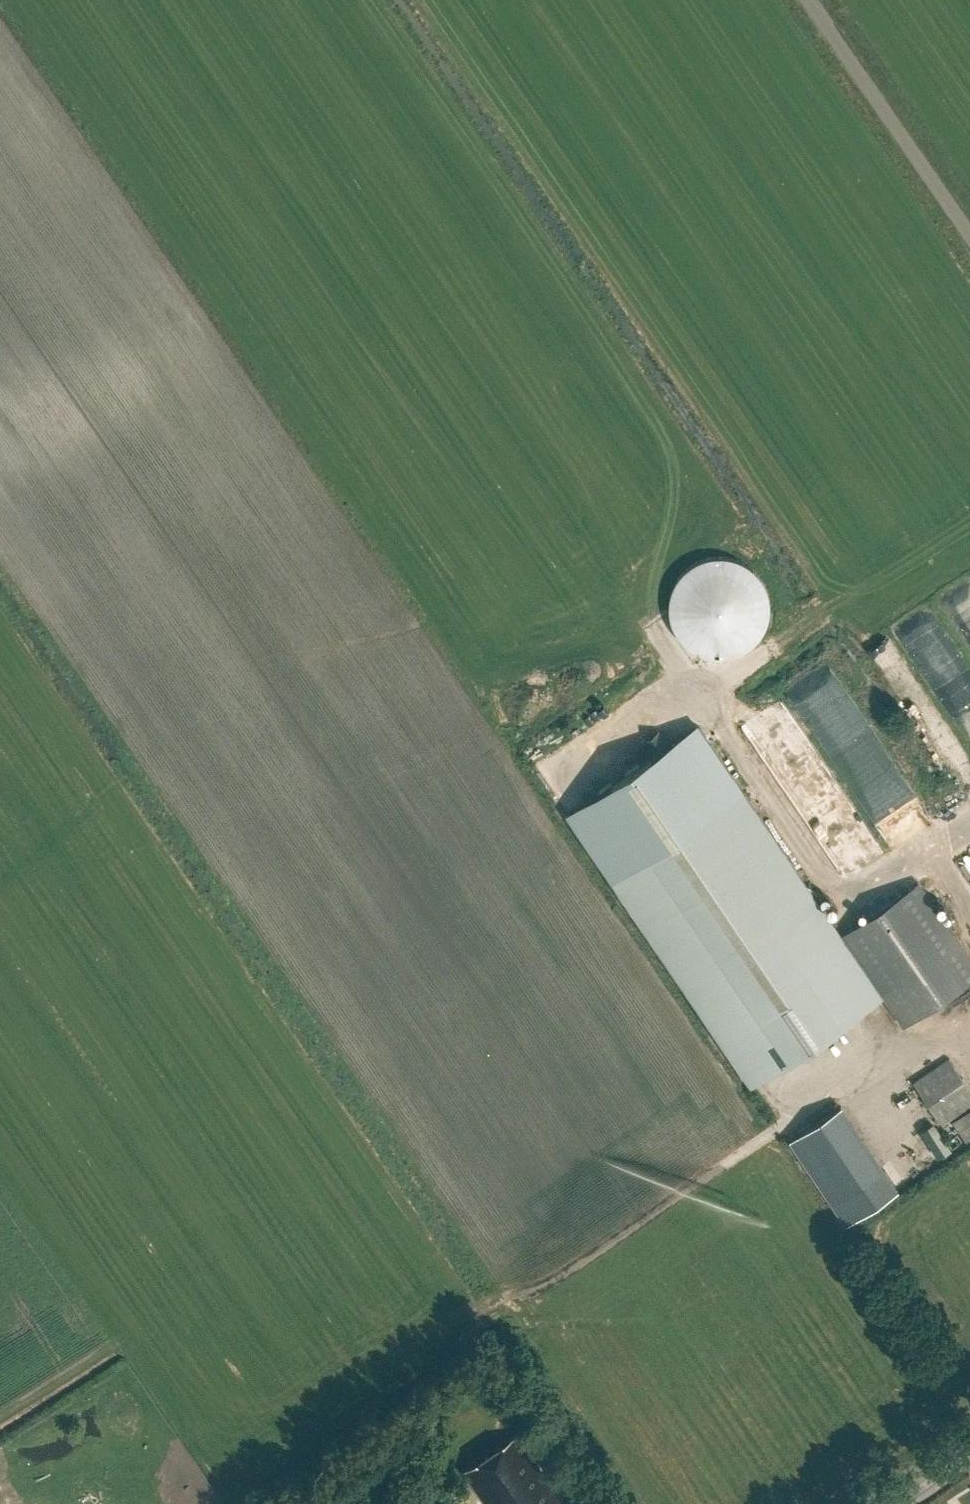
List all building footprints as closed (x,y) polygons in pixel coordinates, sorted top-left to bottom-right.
[(690,566),(683,573),(677,580),(673,588),(670,597),(669,606),(669,616),(672,625),(676,633),(681,641),(688,647),(696,652),(704,656),(713,658),(723,658),(732,657),(741,653),(749,649),(756,643),(762,635),(766,627),(769,618),(770,609),(769,599),(767,590),(763,582),(758,574),(751,568),(743,563),(734,559),(725,557),(716,557),(707,559),(698,562),(690,566)] [(568,813),(614,881),(752,1084),(881,997),(902,1026),(969,979),(969,956),(917,879),(838,933),(807,887),(743,793),(697,725),(568,813)] [(914,1083),(942,1124),(969,1104),(969,1089),(950,1058),(914,1083)] [(841,1106),(790,1140),(847,1225),(898,1191),(841,1106)] [(518,1434),(464,1471),(486,1503),(567,1503),(518,1434)]
